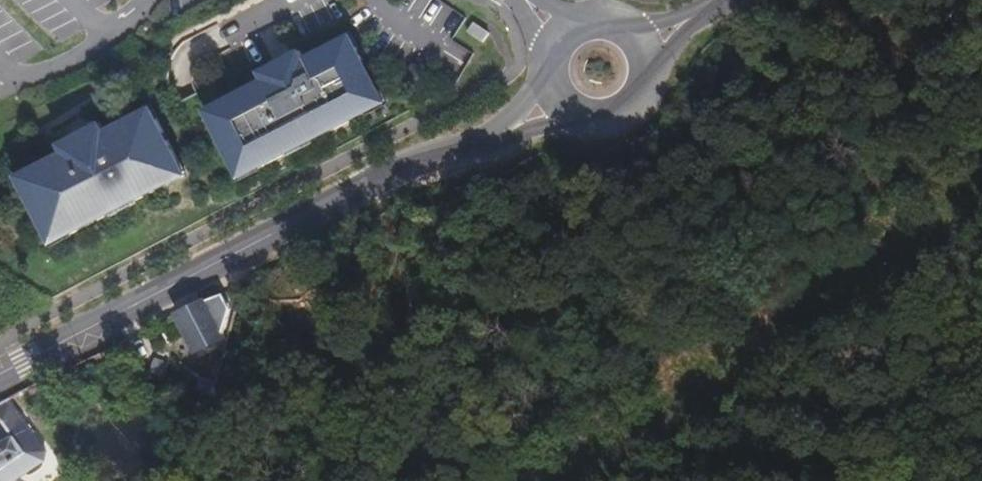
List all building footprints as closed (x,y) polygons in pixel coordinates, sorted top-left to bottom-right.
[(333,49),(352,38),(351,36),(331,46),(333,49)] [(208,114),(218,133),(220,132),(231,154),(229,155),(239,176),(258,166),(260,168),(289,153),(287,151),(311,138),(313,141),(366,113),(365,111),(385,100),(374,80),(371,82),(360,60),(363,59),(352,38),(333,49),(331,46),(304,60),(300,51),(286,59),(290,67),(280,72),(275,64),(273,62),(270,64),(271,67),(261,72),(265,80),(226,100),(227,103),(208,114)] [(290,67),(286,59),(275,64),(280,72),(290,67)] [(227,103),(226,100),(206,111),(208,114),(227,103)] [(365,111),(366,113),(386,103),(385,100),(365,111)] [(151,107),(131,117),(133,121),(153,110),(151,107)] [(37,165),(39,168),(19,178),(29,197),(32,196),(43,218),(40,219),(51,239),(70,229),(72,232),(111,212),(110,210),(134,198),(135,200),(166,185),(165,182),(184,171),(168,141),(166,142),(161,133),(164,132),(153,110),(133,121),(131,117),(104,131),(100,123),(86,130),(90,138),(80,143),(76,135),(74,133),(70,135),(71,138),(61,143),(65,151),(37,165)] [(86,130),(76,135),(80,143),(90,138),(86,130)] [(37,165),(18,175),(19,178),(39,168),(37,165)] [(240,178),(260,168),(258,166),(239,176),(240,178)] [(186,175),(184,171),(165,182),(166,185),(186,175)] [(70,229),(51,239),(52,242),(72,232),(70,229)] [(217,295),(205,299),(176,314),(196,351),(224,337),(222,333),(228,317),(217,295)] [(0,447),(0,480),(13,480),(43,461),(46,453),(11,398),(0,403),(0,417),(15,442),(0,447)]
